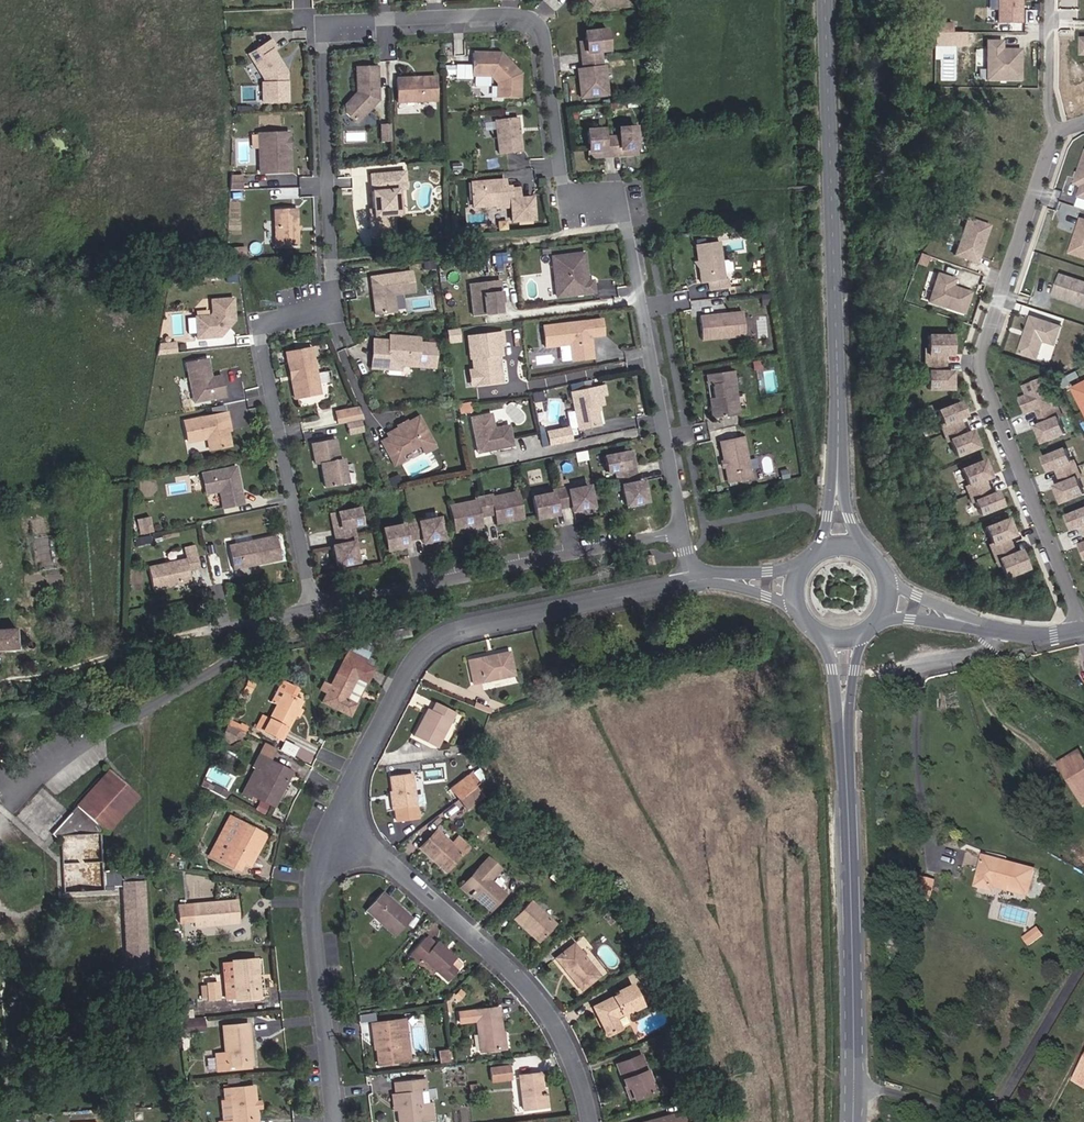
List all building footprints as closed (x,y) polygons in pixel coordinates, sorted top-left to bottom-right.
[(1020,0),(996,0),(996,24),(1020,24),(1020,0)] [(933,32),(950,33),(951,23),(933,23),(933,32)] [(607,50),(604,30),(584,33),(585,42),(586,53),(581,53),(582,61),(600,59),(599,51),(607,50)] [(284,72),(281,67),(282,66),(272,50),(276,49),(271,41),(255,51),(259,58),(255,61),(266,78),(266,83),(264,83),(262,83),(263,102),(287,101),(286,72),(284,72)] [(985,79),(1018,80),(1019,49),(1000,49),(1000,41),(985,41),(985,79)] [(259,58),(255,51),(249,55),(264,79),(264,83),(266,83),(266,78),(255,61),(259,58)] [(519,98),(519,74),(503,57),(488,56),(488,53),(472,53),(472,75),(490,76),(497,83),(497,98),(519,98)] [(606,94),(603,67),(601,67),(600,59),(582,61),(583,69),(585,85),(580,86),(581,97),(606,94)] [(378,100),(376,66),(355,67),(356,92),(353,95),(354,97),(352,99),(350,99),(345,105),(345,113),(357,123),(378,100)] [(453,74),(453,66),(445,66),(445,74),(453,74)] [(436,102),(435,77),(418,77),(416,79),(414,79),(412,77),(396,78),(397,103),(436,102)] [(521,151),(516,117),(494,120),(498,154),(521,151)] [(390,142),(390,126),(380,126),(381,142),(390,142)] [(635,148),(633,127),(618,128),(619,136),(611,137),(612,156),(629,155),(629,148),(635,148)] [(612,156),(611,137),(602,137),(602,129),(586,130),(588,151),(594,151),(595,157),(612,156)] [(290,172),(289,148),(282,148),(281,133),(258,135),(258,144),(260,173),(290,172)] [(258,144),(258,135),(250,135),(250,144),(258,144)] [(1078,173),(1076,179),(1074,184),(1081,186),(1078,197),(1083,199),(1083,155),(1078,173)] [(399,215),(396,189),(393,190),(392,180),(404,179),(404,171),(372,174),(374,191),(371,191),(373,209),(373,217),(369,217),(371,238),(395,236),(393,215),(399,215)] [(240,190),(240,176),(230,177),(229,191),(240,190)] [(405,189),(404,179),(392,180),(393,190),(396,189),(405,189)] [(532,220),(531,197),(518,198),(517,188),(504,189),(503,180),(471,183),(473,207),(495,206),(502,200),(509,200),(510,207),(511,222),(532,220)] [(510,207),(509,200),(502,200),(495,206),(495,208),(510,207)] [(297,246),(296,208),(274,210),(275,246),(297,246)] [(1081,217),(1070,252),(1083,257),(1083,218),(1081,217)] [(976,264),(988,227),(966,219),(953,256),(976,264)] [(723,280),(718,242),(695,245),(701,283),(708,282),(710,282),(711,290),(724,288),(723,280)] [(585,270),(583,253),(552,257),(557,297),(593,292),(592,281),(586,282),(586,279),(583,276),(583,273),(585,270)] [(413,292),(410,271),(370,277),(371,287),(374,286),(375,293),(372,296),(375,314),(395,312),(393,295),(413,292)] [(951,279),(934,273),(924,302),(962,315),(970,292),(949,285),(951,279)] [(1060,273),(1053,294),(1072,301),(1073,298),(1077,300),(1076,302),(1083,305),(1083,282),(1060,273)] [(500,294),(498,280),(469,284),(473,317),(500,313),(499,303),(501,303),(501,299),(498,299),(498,295),(500,294)] [(398,311),(407,310),(405,295),(396,296),(398,311)] [(234,320),(232,299),(210,300),(211,313),(209,316),(195,317),(197,339),(219,337),(224,332),(224,329),(226,327),(228,326),(234,320)] [(744,336),(742,313),(699,317),(701,340),(744,336)] [(1061,325),(1028,314),(1015,353),(1037,360),(1043,342),(1054,346),(1061,325)] [(602,335),(600,319),(542,326),(545,348),(569,345),(571,361),(592,359),(590,343),(587,340),(586,337),(590,337),(602,335)] [(462,330),(449,331),(451,344),(463,343),(462,330)] [(503,346),(501,333),(467,337),(470,358),(471,358),(473,370),(473,371),(476,373),(477,385),(498,382),(497,368),(496,364),(493,362),(493,356),(498,355),(501,355),(500,346),(503,346)] [(944,371),(943,355),(950,355),(950,335),(926,336),(926,349),(926,355),(923,355),(923,373),(927,373),(927,390),(951,390),(951,371),(944,371)] [(433,368),(435,344),(419,343),(419,338),(396,336),(391,341),(389,341),(373,340),(371,369),(387,370),(387,362),(398,363),(400,366),(433,368)] [(318,384),(311,348),(286,353),(288,364),(290,363),(294,380),(291,380),(294,398),(312,395),(310,386),(318,384)] [(761,369),(759,358),(751,360),(753,371),(761,369)] [(210,373),(207,359),(185,363),(194,403),(225,396),(221,376),(211,378),(208,378),(207,374),(210,373)] [(400,371),(400,366),(398,363),(387,362),(387,370),(400,371)] [(477,385),(476,373),(473,371),(473,370),(469,371),(471,386),(477,385)] [(739,415),(733,371),(710,374),(712,384),(714,398),(715,409),(711,410),(712,419),(739,415)] [(389,381),(392,382),(398,379),(399,376),(397,374),(388,378),(389,381)] [(1057,420),(1050,405),(1047,406),(1045,401),(1037,383),(1018,391),(1022,400),(1024,404),(1016,407),(1021,419),(1031,414),(1037,429),(1032,431),(1039,447),(1061,438),(1054,422),(1057,420)] [(320,393),(318,384),(310,386),(312,395),(320,393)] [(1075,388),(1083,407),(1083,384),(1075,388)] [(605,394),(603,386),(570,393),(578,430),(599,425),(596,410),(595,406),(598,405),(602,405),(600,395),(605,394)] [(541,400),(540,392),(531,394),(533,402),(541,400)] [(363,420),(358,409),(350,410),(352,422),(363,420)] [(352,422),(350,410),(336,413),(338,425),(352,422)] [(962,441),(955,426),(962,423),(956,410),(934,420),(940,433),(937,434),(944,450),(947,449),(954,464),(975,455),(968,438),(962,441)] [(228,422),(226,413),(184,422),(188,442),(207,438),(209,449),(230,445),(227,431),(225,423),(228,422)] [(493,429),(490,414),(470,418),(477,453),(512,446),(508,426),(493,429)] [(434,447),(418,416),(407,422),(406,424),(400,428),(397,428),(387,434),(388,437),(380,442),(394,466),(403,461),(400,456),(419,445),(424,453),(434,447)] [(400,428),(406,424),(407,422),(406,420),(396,425),(397,428),(400,428)] [(570,442),(568,428),(546,433),(549,446),(570,442)] [(750,479),(742,437),(719,441),(723,462),(724,467),(728,483),(750,479)] [(347,483),(342,459),(339,460),(334,439),(311,444),(315,464),(320,463),(325,487),(347,483)] [(633,466),(632,458),(625,459),(624,453),(603,457),(607,473),(615,471),(617,478),(629,476),(627,468),(633,466)] [(1078,481),(1072,467),(1069,469),(1062,453),(1040,463),(1046,476),(1053,474),(1059,488),(1053,491),(1060,508),(1082,498),(1075,482),(1078,481)] [(994,498),(988,501),(981,486),(988,483),(980,466),(959,476),(966,492),(963,493),(970,509),(973,508),(978,521),(1000,511),(994,498)] [(237,480),(235,467),(202,474),(206,493),(219,491),(223,507),(242,503),(238,485),(236,484),(236,481),(237,480)] [(645,501),(641,481),(630,484),(629,476),(617,478),(618,486),(621,486),(625,505),(645,501)] [(591,507),(587,486),(568,490),(567,487),(559,489),(563,508),(571,506),(572,511),(591,507)] [(563,508),(559,489),(551,490),(552,493),(532,498),(536,518),(556,514),(555,509),(563,508)] [(523,517),(518,492),(491,498),(490,495),(482,497),(486,515),(495,514),(495,518),(511,515),(512,520),(523,517)] [(212,494),(214,506),(221,504),(219,493),(212,494)] [(486,515),(482,497),(475,498),(476,501),(448,507),(454,532),(465,529),(464,524),(479,521),(479,517),(486,515)] [(360,524),(357,509),(337,513),(338,519),(331,521),(335,537),(353,533),(352,526),(360,524)] [(1065,519),(1071,533),(1081,529),(1083,536),(1083,511),(1065,519)] [(512,520),(511,515),(495,518),(497,523),(512,520)] [(1018,548),(1013,549),(1009,542),(1013,540),(1004,515),(979,525),(991,549),(988,551),(995,566),(998,565),(1001,570),(1002,579),(1026,568),(1018,548)] [(138,518),(140,534),(153,532),(151,517),(138,518)] [(442,538),(438,518),(418,522),(417,519),(410,521),(413,539),(421,538),(422,542),(442,538)] [(413,539),(410,521),(402,523),(402,525),(382,529),(387,550),(407,546),(406,541),(413,539)] [(480,526),(479,521),(464,524),(465,529),(480,526)] [(357,562),(352,542),(355,541),(353,533),(335,537),(337,545),(332,546),(336,566),(357,562)] [(280,559),(275,536),(228,546),(233,569),(280,559)] [(196,544),(185,546),(190,571),(201,568),(196,544)] [(190,571),(187,558),(150,566),(154,588),(192,580),(190,571)] [(15,628),(0,629),(0,650),(16,649),(15,628)] [(388,641),(386,632),(372,634),(374,644),(388,641)] [(31,647),(32,644),(32,643),(30,640),(27,639),(24,640),(22,643),(22,644),(23,647),(25,649),(27,650),(29,649),(31,647)] [(514,676),(509,652),(468,661),(473,684),(514,676)] [(349,716),(373,669),(371,668),(362,664),(345,655),(329,686),(323,682),(319,690),(326,693),(321,702),(349,716)] [(371,668),(375,661),(366,656),(362,664),(371,668)] [(298,708),(301,702),(292,697),(296,689),(284,683),(284,684),(280,682),(270,702),(276,705),(269,720),(262,716),(256,726),(282,739),(294,715),(298,708)] [(436,748),(454,712),(435,703),(431,711),(428,716),(424,714),(413,736),(436,748)] [(490,712),(475,705),(473,707),(489,714),(490,712)] [(241,740),(244,733),(227,724),(220,741),(229,745),(238,739),(241,740)] [(270,760),(276,749),(265,743),(260,754),(270,760)] [(291,756),(295,749),(284,743),(280,751),(291,756)] [(474,752),(472,744),(464,745),(465,753),(474,752)] [(1081,752),(1064,763),(1070,773),(1066,775),(1072,785),(1075,783),(1083,797),(1083,758),(1081,752)] [(273,806),(290,772),(269,762),(270,760),(260,754),(253,766),(256,768),(242,794),(252,800),(254,796),(273,806)] [(1070,773),(1064,763),(1060,765),(1066,775),(1070,773)] [(142,881),(142,875),(136,875),(136,872),(121,872),(121,870),(102,871),(100,833),(103,830),(106,833),(138,797),(125,785),(123,787),(120,784),(121,782),(108,770),(52,832),(58,837),(59,836),(60,836),(63,893),(113,890),(113,887),(122,886),(126,971),(147,970),(142,881)] [(416,819),(410,773),(390,776),(392,791),(394,810),(396,822),(416,819)] [(477,784),(478,783),(470,773),(450,789),(458,799),(477,784)] [(210,791),(212,786),(202,781),(200,786),(210,791)] [(1075,783),(1072,785),(1083,805),(1083,797),(1075,783)] [(481,796),(477,792),(481,789),(477,784),(458,799),(465,808),(481,796)] [(228,794),(212,785),(212,786),(210,791),(225,798),(228,794)] [(256,851),(265,835),(231,818),(215,849),(218,851),(214,858),(233,868),(237,860),(244,864),(251,849),(256,851)] [(447,869),(466,848),(456,838),(450,844),(435,830),(419,848),(433,860),(435,858),(447,869)] [(249,866),(256,851),(251,849),(244,864),(249,866)] [(447,869),(435,858),(433,860),(445,871),(447,869)] [(489,880),(499,869),(487,858),(462,885),(490,910),(504,894),(489,880)] [(1029,896),(1035,871),(985,858),(977,887),(993,891),(995,887),(1029,896)] [(929,903),(935,881),(918,877),(913,899),(929,903)] [(395,936),(410,919),(382,892),(366,910),(395,936)] [(239,922),(237,901),(177,906),(178,922),(194,921),(194,926),(239,922)] [(539,942),(555,925),(529,901),(513,918),(539,942)] [(1030,945),(1043,936),(1038,929),(1025,939),(1030,945)] [(456,971),(461,965),(436,942),(433,945),(425,937),(409,955),(432,975),(436,970),(448,981),(456,972),(456,971)] [(581,990),(598,975),(573,944),(555,958),(581,990)] [(256,989),(255,976),(256,976),(255,959),(232,961),(232,963),(224,964),(227,998),(235,997),(235,1000),(259,998),(258,988),(256,989)] [(219,999),(217,982),(206,984),(207,986),(208,998),(208,1000),(219,999)] [(630,1011),(641,1006),(630,984),(617,991),(619,994),(601,1003),(604,1008),(596,1012),(607,1035),(620,1029),(614,1018),(629,1010),(630,1011)] [(458,1000),(463,994),(460,991),(454,997),(458,1000)] [(449,1004),(454,997),(451,994),(445,1001),(447,1011),(450,1011),(449,1004)] [(604,1008),(601,1003),(593,1007),(596,1012),(604,1008)] [(504,1049),(499,1008),(459,1013),(460,1023),(476,1021),(480,1052),(504,1049)] [(410,1060),(405,1019),(397,1020),(397,1021),(373,1024),(378,1064),(410,1060)] [(206,1031),(205,1021),(183,1022),(184,1032),(206,1031)] [(251,1061),(247,1024),(223,1026),(225,1053),(215,1054),(217,1071),(228,1070),(227,1067),(241,1066),(241,1062),(251,1061)] [(449,1061),(447,1051),(439,1052),(441,1062),(449,1061)] [(634,1099),(654,1091),(640,1056),(617,1065),(626,1088),(629,1087),(634,1099)] [(513,1066),(492,1068),(493,1081),(513,1079),(513,1066)] [(1083,1077),(1083,1068),(1076,1082),(1080,1084),(1083,1077)] [(544,1107),(540,1073),(518,1075),(523,1110),(544,1107)] [(424,1078),(394,1082),(396,1095),(398,1110),(399,1121),(428,1121),(434,1121),(431,1103),(427,1104),(424,1078)] [(479,1095),(478,1084),(469,1085),(471,1096),(479,1095)] [(253,1086),(229,1089),(233,1121),(223,1121),(257,1121),(253,1086)] [(229,1089),(223,1090),(225,1102),(220,1102),(222,1121),(223,1121),(233,1121),(229,1089)]
